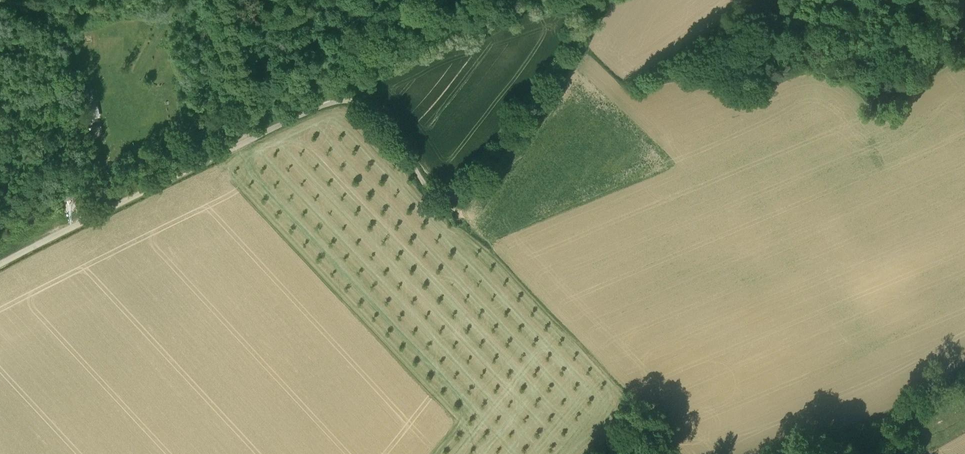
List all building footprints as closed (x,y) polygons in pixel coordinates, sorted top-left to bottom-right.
[(91,126),(94,138),(104,135),(101,124),(91,126)] [(68,192),(59,197),(62,203),(71,198),(68,192)]
